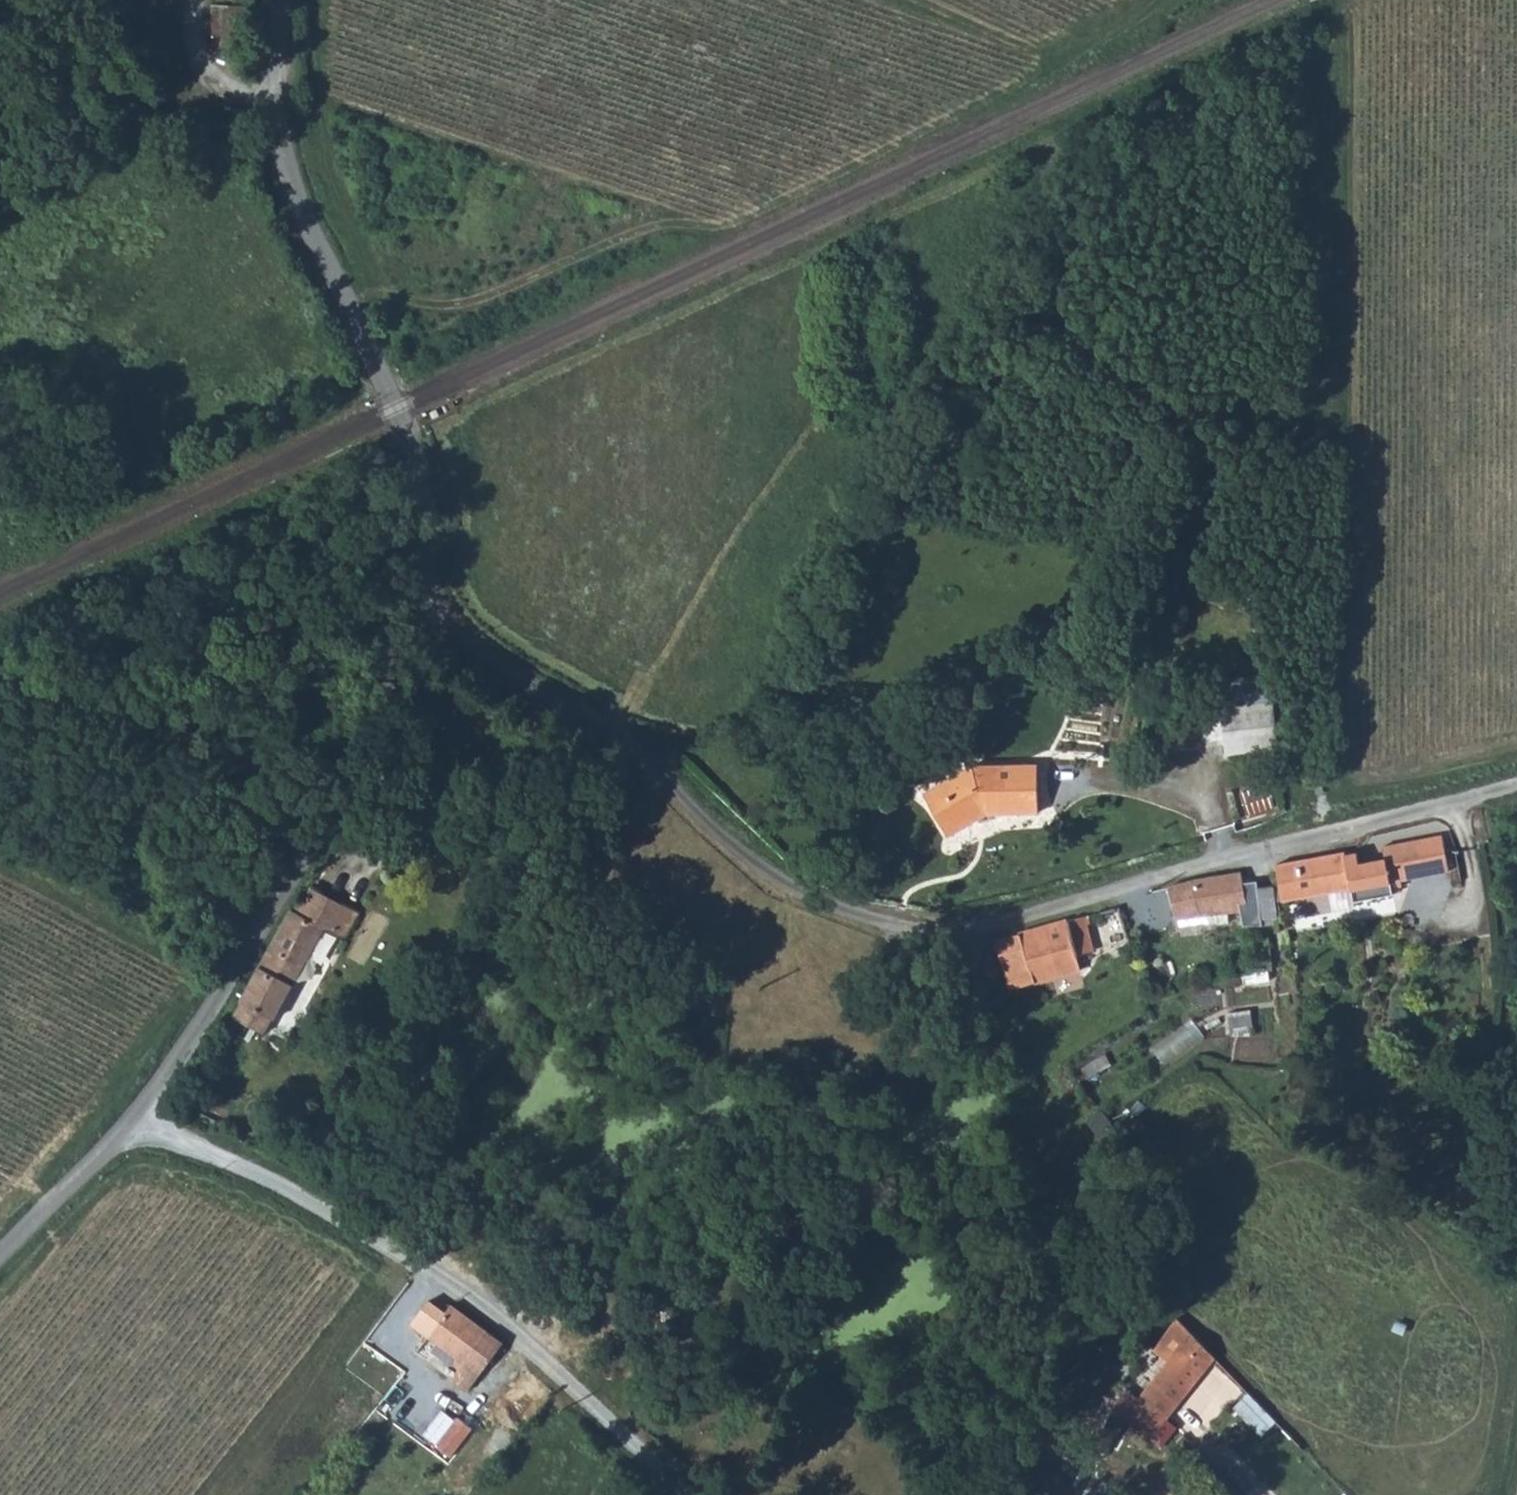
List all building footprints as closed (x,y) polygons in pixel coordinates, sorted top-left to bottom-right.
[(204,36),(204,49),(239,51),(241,4),(217,2),(217,37),(204,36)] [(1073,640),(1073,648),(1085,650),(1097,656),(1099,643),(1073,640)] [(1073,648),(1072,656),(1096,658),(1097,656),(1085,650),(1073,648)] [(1269,667),(1217,673),(1220,708),(1273,701),(1269,667)] [(1273,701),(1220,708),(1226,752),(1278,746),(1273,701)] [(966,768),(923,793),(948,834),(988,814),(1037,812),(1035,763),(966,768)] [(1265,782),(1239,791),(1248,814),(1274,804),(1265,782)] [(1385,843),(1387,856),(1388,865),(1399,863),(1402,876),(1449,869),(1442,834),(1385,843)] [(1345,851),(1275,865),(1277,882),(1280,898),(1350,886),(1352,898),(1393,891),(1392,883),(1401,882),(1402,876),(1399,863),(1388,865),(1387,856),(1358,860),(1356,851),(1345,851)] [(1247,909),(1240,872),(1167,887),(1174,924),(1204,918),(1206,928),(1225,923),(1223,914),(1247,909)] [(1272,883),(1256,886),(1261,917),(1267,917),(1278,915),(1272,883)] [(303,894),(286,920),(240,1000),(241,1000),(232,1015),(260,1030),(268,1015),(269,1015),(320,929),(329,932),(343,904),(314,885),(307,896),(303,894)] [(1081,915),(1017,936),(1022,950),(998,957),(1004,979),(1028,972),(1051,966),(1055,979),(1078,972),(1078,957),(1076,950),(1090,947),(1081,915)] [(1278,915),(1267,917),(1270,928),(1280,926),(1278,915)] [(1017,936),(994,942),(998,957),(1022,950),(1017,936)] [(1051,966),(1028,972),(1031,985),(1055,979),(1051,966)] [(474,1316),(450,1302),(426,1335),(463,1360),(451,1377),(469,1389),(503,1339),(474,1316)] [(1144,1400),(1141,1404),(1166,1425),(1171,1418),(1214,1359),(1176,1319),(1156,1345),(1174,1358),(1144,1400)] [(1144,1400),(1131,1389),(1122,1410),(1167,1451),(1186,1434),(1171,1418),(1166,1425),(1141,1404),(1144,1400)] [(1264,1433),(1278,1418),(1250,1390),(1235,1404),(1264,1433)] [(1134,1427),(1118,1416),(1098,1446),(1114,1456),(1134,1427)]
